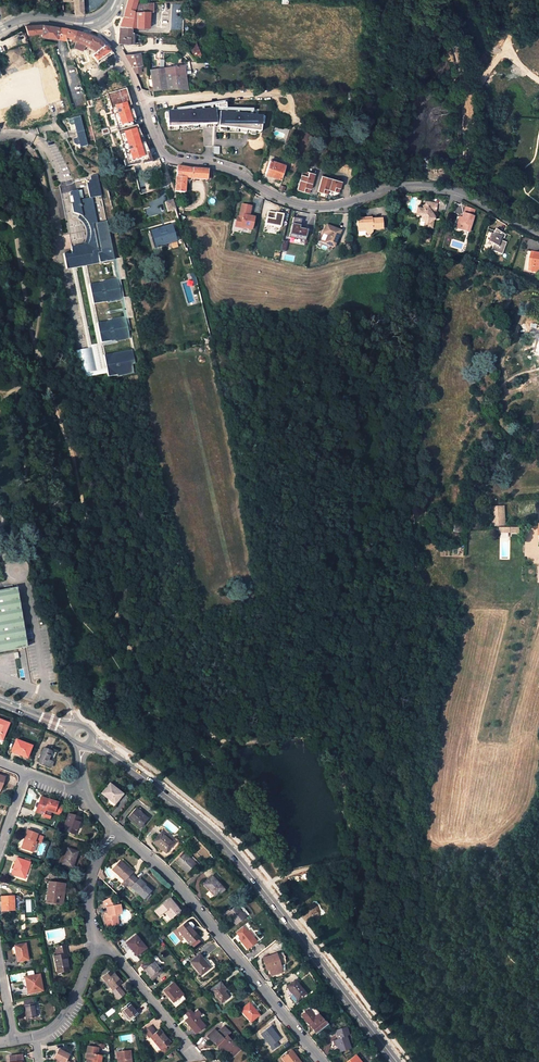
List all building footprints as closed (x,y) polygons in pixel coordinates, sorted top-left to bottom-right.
[(63,1),(71,1),(71,8),(75,8),(75,14),(83,14),(83,0),(63,0),(63,1)] [(134,12),(137,0),(128,0),(124,16),(132,17),(134,12)] [(137,4),(135,12),(149,11),(153,11),(153,3),(137,4)] [(127,31),(130,32),(130,27),(138,27),(138,28),(140,29),(140,27),(148,28),(149,11),(135,12),(134,12),(132,17),(124,16),(120,25),(120,30),(127,31)] [(41,33),(43,25),(33,25),(25,26),(28,34),(41,33)] [(43,25),(41,33),(41,36),(66,41),(62,27),(43,25)] [(62,27),(66,41),(67,38),(72,40),(75,30),(72,29),(67,28),(62,27)] [(101,48),(98,50),(90,57),(87,51),(86,51),(83,52),(87,65),(96,59),(100,62),(115,53),(100,39),(97,38),(94,36),(91,35),(87,33),(83,32),(75,30),(72,40),(76,41),(73,48),(82,51),(85,44),(93,47),(94,47),(95,45),(101,48)] [(119,44),(129,45),(130,40),(133,41),(133,33),(130,32),(127,31),(120,30),(119,44)] [(198,44),(190,46),(193,57),(201,55),(198,44)] [(132,67),(141,65),(139,53),(126,56),(132,67)] [(148,87),(149,91),(155,91),(189,90),(184,64),(151,70),(151,74),(148,75),(148,79),(148,83),(148,87)] [(142,73),(141,65),(132,67),(135,74),(142,73)] [(133,121),(131,113),(130,110),(118,114),(115,104),(137,97),(133,86),(87,100),(89,106),(91,112),(106,107),(112,128),(133,121)] [(355,101),(356,91),(346,90),(345,100),(355,101)] [(171,109),(171,111),(225,104),(225,102),(171,109)] [(171,111),(167,112),(168,127),(181,126),(197,125),(216,124),(215,110),(215,109),(171,111)] [(220,111),(218,131),(242,132),(242,129),(247,130),(247,133),(254,134),(254,131),(261,132),(263,117),(238,114),(237,113),(220,111)] [(80,117),(69,120),(70,124),(73,126),(75,125),(78,138),(74,140),(75,144),(78,146),(80,145),(81,148),(87,146),(80,117)] [(344,131),(340,126),(331,133),(335,138),(344,131)] [(149,151),(155,149),(152,142),(146,144),(149,151)] [(276,163),(271,161),(266,174),(281,179),(285,166),(280,164),(281,162),(277,160),(276,163)] [(192,167),(178,165),(176,190),(186,191),(186,177),(208,179),(209,168),(198,167),(192,167)] [(315,173),(309,172),(308,176),(302,174),(298,190),(310,193),(312,188),(314,178),(315,173)] [(341,186),(343,180),(328,177),(323,175),(318,191),(328,194),(329,189),(339,192),(341,186)] [(73,254),(73,255),(76,269),(84,308),(92,346),(99,345),(100,348),(105,370),(108,370),(110,378),(118,376),(118,374),(138,369),(135,358),(137,357),(131,329),(133,328),(112,232),(110,233),(98,176),(96,176),(91,177),(92,183),(89,183),(92,198),(80,201),(77,191),(72,192),(71,193),(70,197),(72,197),(74,204),(72,204),(74,214),(79,215),(80,216),(79,217),(84,221),(86,224),(87,226),(88,228),(89,229),(89,231),(89,233),(89,236),(89,238),(89,240),(88,242),(86,245),(85,247),(83,249),(81,250),(73,254)] [(60,189),(55,190),(60,219),(66,217),(60,189)] [(169,212),(176,209),(173,200),(165,202),(165,204),(168,211),(168,212),(169,212)] [(435,203),(424,202),(423,210),(415,209),(415,214),(418,215),(425,223),(425,227),(433,228),(434,219),(436,216),(434,214),(435,203)] [(251,206),(242,204),(239,216),(238,216),(236,225),(252,229),(255,217),(249,215),(251,206)] [(474,212),(464,209),(458,233),(468,236),(474,212)] [(283,215),(268,211),(265,224),(280,227),(283,215)] [(370,215),(358,214),(358,228),(362,228),(362,231),(364,232),(364,234),(365,235),(366,235),(367,236),(369,236),(370,236),(371,235),(371,234),(373,234),(373,229),(381,230),(382,217),(370,217),(370,215)] [(302,219),(294,217),(290,236),(305,240),(308,230),(300,228),(302,219)] [(453,232),(458,233),(461,219),(457,218),(453,232)] [(342,225),(327,219),(324,226),(329,228),(325,238),(335,241),(342,225)] [(173,224),(150,230),(155,247),(177,241),(173,224)] [(505,235),(495,229),(493,234),(491,233),(488,240),(493,244),(491,251),(502,254),(506,243),(502,241),(503,238),(504,238),(505,235)] [(431,235),(424,233),(423,240),(430,242),(431,235)] [(527,251),(524,271),(530,271),(531,269),(538,271),(538,253),(527,251)] [(76,269),(73,255),(68,256),(64,255),(67,270),(73,269),(91,350),(100,348),(99,345),(92,346),(84,308),(76,269)] [(506,525),(506,505),(493,506),(494,526),(506,525)] [(0,591),(0,653),(26,649),(26,647),(16,589),(4,590),(0,591)] [(0,718),(0,738),(4,739),(10,722),(0,718)] [(32,746),(17,740),(13,751),(22,755),(28,757),(32,746)] [(50,767),(52,762),(47,760),(50,752),(43,749),(38,762),(50,767)] [(47,760),(52,762),(56,753),(51,751),(50,752),(47,760)] [(100,793),(104,796),(105,795),(114,802),(121,793),(108,783),(100,793)] [(105,795),(104,796),(113,803),(114,802),(105,795)] [(40,801),(36,812),(43,814),(44,809),(53,813),(56,804),(57,803),(40,797),(38,801),(40,801)] [(63,807),(56,804),(53,813),(60,815),(63,807)] [(147,818),(134,807),(127,816),(140,827),(147,818)] [(80,818),(68,814),(62,831),(74,835),(80,818)] [(25,837),(21,847),(32,850),(35,841),(40,842),(42,835),(26,829),(23,837),(25,837)] [(174,842),(161,830),(152,841),(164,852),(174,842)] [(77,851),(66,847),(60,864),(71,868),(77,851)] [(185,850),(184,852),(178,857),(174,861),(185,872),(194,862),(196,864),(200,860),(197,857),(195,860),(185,850)] [(29,859),(24,857),(23,860),(16,857),(10,873),(22,878),(29,859)] [(127,884),(133,876),(129,872),(130,871),(118,861),(111,869),(123,880),(120,883),(124,887),(127,884)] [(101,869),(98,876),(104,881),(106,878),(103,873),(104,871),(101,869)] [(221,887),(216,881),(209,875),(201,883),(212,895),(216,891),(221,887)] [(133,876),(127,884),(143,898),(151,890),(138,878),(137,879),(133,876)] [(218,879),(216,881),(221,887),(216,891),(218,893),(225,886),(218,879)] [(48,882),(47,888),(59,890),(63,890),(64,884),(48,882)] [(61,904),(62,898),(58,898),(59,890),(47,888),(45,902),(61,904)] [(12,896),(0,897),(1,912),(14,911),(12,896)] [(169,896),(167,898),(178,910),(179,909),(169,896)] [(106,908),(107,912),(107,914),(108,916),(105,916),(107,926),(118,924),(116,914),(121,913),(119,905),(114,906),(109,898),(102,902),(106,908)] [(157,915),(158,914),(163,910),(169,917),(178,910),(167,898),(153,910),(157,915)] [(243,915),(234,904),(225,911),(234,923),(239,918),(242,922),(245,919),(244,917),(243,915)] [(163,910),(158,914),(164,921),(169,917),(163,910)] [(196,936),(184,921),(177,928),(188,942),(196,936)] [(255,941),(246,929),(237,936),(246,948),(255,941)] [(143,947),(133,934),(124,942),(134,954),(143,947)] [(25,943),(14,945),(17,962),(28,959),(25,943)] [(65,945),(57,947),(58,955),(54,956),(57,973),(68,971),(65,954),(67,954),(65,945)] [(261,957),(264,966),(266,965),(267,969),(269,974),(280,970),(274,952),(261,957)] [(208,966),(198,953),(189,961),(199,973),(208,966)] [(159,970),(149,957),(139,965),(150,978),(159,970)] [(120,982),(109,969),(100,977),(111,990),(110,990),(114,995),(120,989),(117,985),(120,982)] [(38,974),(25,977),(27,985),(25,985),(27,993),(41,990),(38,974)] [(303,992),(302,991),(299,987),(292,979),(284,986),(290,992),(296,998),(303,992)] [(224,988),(218,980),(209,988),(220,1001),(227,995),(222,989),(224,988)] [(181,993),(171,981),(162,988),(174,1004),(183,997),(180,994),(181,993)] [(257,1013),(247,1001),(240,1008),(250,1019),(257,1013)] [(136,1013),(128,1002),(120,1009),(128,1020),(136,1013)] [(33,1003),(24,1005),(26,1019),(36,1017),(33,1003)] [(311,1004),(306,1008),(312,1016),(316,1013),(322,1019),(323,1018),(311,1004)] [(201,1011),(198,1007),(184,1019),(194,1032),(203,1024),(196,1015),(201,1011)] [(326,1022),(323,1018),(322,1019),(316,1013),(312,1016),(306,1008),(299,1014),(314,1032),(326,1022)] [(169,1041),(159,1028),(155,1030),(150,1024),(143,1030),(149,1037),(151,1035),(161,1048),(169,1041)] [(278,1037),(269,1024),(260,1031),(269,1044),(268,1045),(270,1049),(277,1043),(274,1040),(278,1037)] [(221,1047),(227,1053),(229,1051),(232,1054),(239,1048),(230,1039),(229,1040),(225,1035),(230,1031),(224,1025),(216,1031),(213,1028),(207,1034),(212,1039),(211,1040),(216,1044),(220,1048),(221,1047)] [(339,1036),(335,1037),(331,1038),(332,1043),(334,1042),(337,1050),(348,1047),(344,1035),(347,1034),(344,1025),(333,1028),(334,1033),(338,1032),(339,1036)] [(99,1055),(96,1054),(97,1048),(95,1048),(87,1047),(85,1057),(87,1057),(86,1061),(98,1061),(100,1061),(101,1058),(99,1058),(99,1055)] [(66,1060),(69,1055),(59,1049),(54,1057),(58,1060),(57,1061),(69,1061),(66,1060)] [(290,1049),(281,1056),(285,1061),(300,1061),(290,1049)] [(129,1061),(131,1060),(130,1050),(117,1052),(118,1061),(129,1061)]
